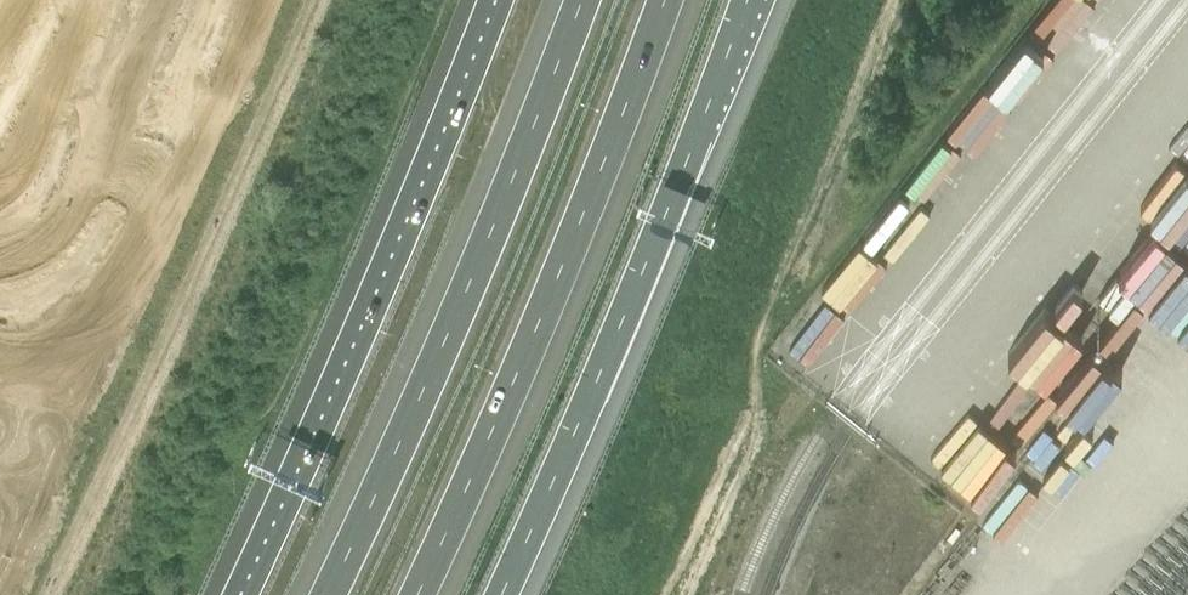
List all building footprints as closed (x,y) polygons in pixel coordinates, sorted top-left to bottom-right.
[(1187,158),(1187,134),(1179,153),(1187,158)] [(1152,213),(1181,239),(1187,231),(1187,174),(1152,213)] [(861,236),(885,252),(915,208),(891,192),(861,236)] [(1152,299),(1187,255),(1124,203),(1088,247),(1152,299)] [(1092,325),(1111,350),(1153,320),(1127,284),(1109,297),(1116,308),(1092,325)] [(913,442),(949,480),(990,441),(954,403),(913,442)]
